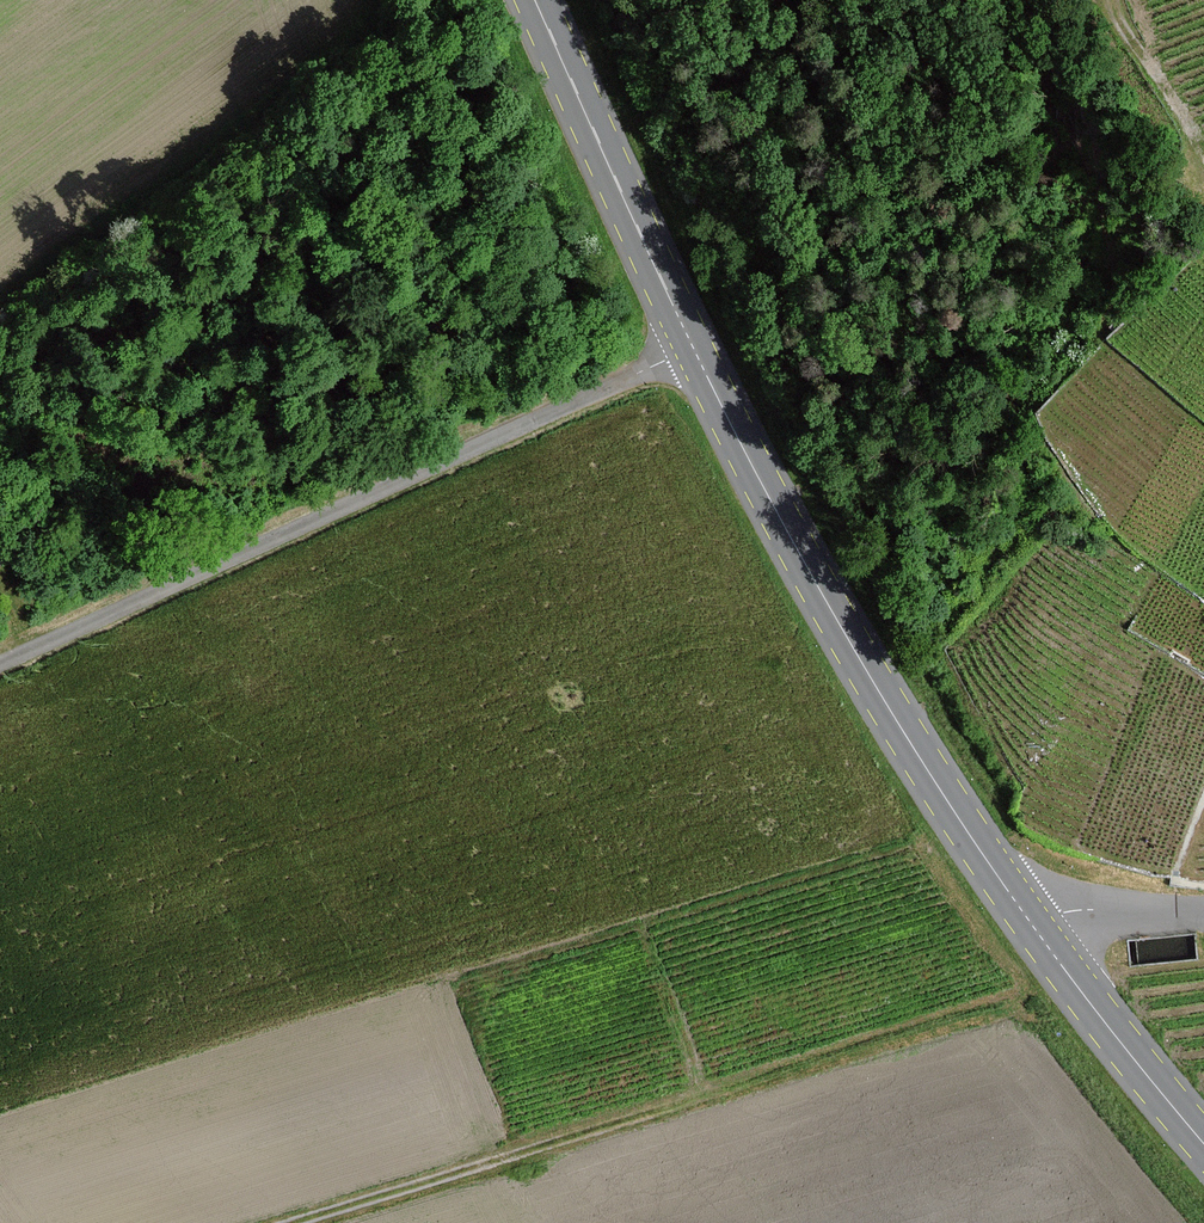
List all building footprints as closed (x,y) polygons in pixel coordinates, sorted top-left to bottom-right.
[(1195,931),(1150,938),(1153,956),(1198,949),(1195,931)]
